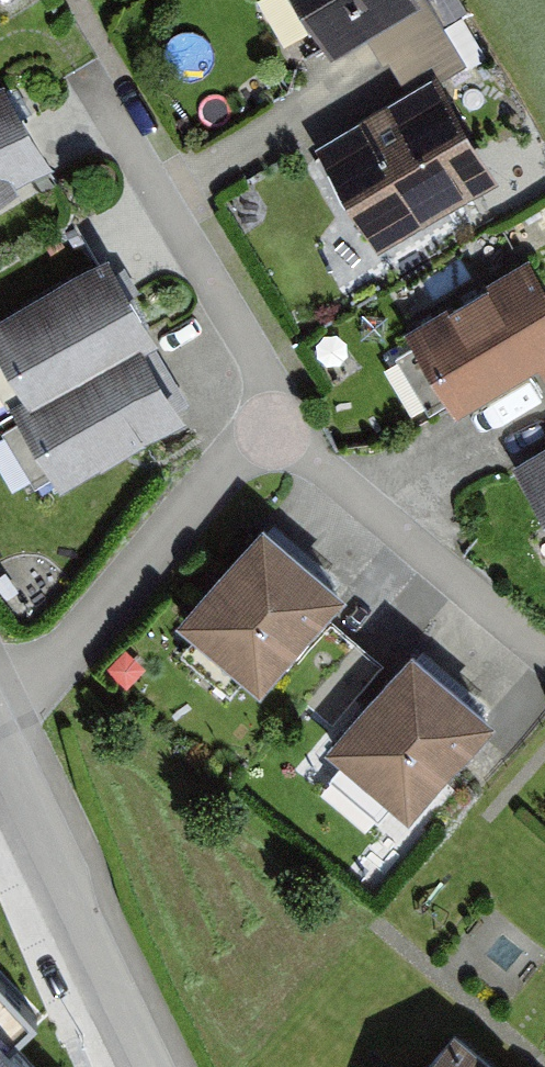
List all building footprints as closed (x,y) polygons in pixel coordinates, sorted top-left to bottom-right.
[(332,54),(366,34),(424,0),(300,0),(332,54)] [(465,62),(429,0),(424,0),(366,34),(383,64),(389,60),(405,86),(434,68),(440,77),(465,62)] [(314,141),(378,246),(498,173),(440,77),(434,68),(405,86),(314,141)] [(53,155),(3,72),(0,74),(0,187),(53,155)] [(25,395),(29,401),(141,332),(145,338),(159,330),(108,246),(0,312),(0,353),(25,395)] [(404,326),(456,412),(537,364),(544,359),(544,279),(529,252),(404,326)] [(11,404),(61,485),(187,407),(145,338),(141,332),(29,401),(25,395),(11,404)] [(512,462),(544,514),(544,441),(512,462)] [(175,617),(261,689),(348,585),(263,513),(175,617)] [(332,727),(385,665),(331,618),(277,680),(332,727)] [(324,744),(409,815),(496,711),(411,640),(324,744)] [(0,977),(0,1066),(29,1066),(9,1045),(38,1018),(0,977)] [(457,1026),(424,1066),(507,1066),(457,1026)]
